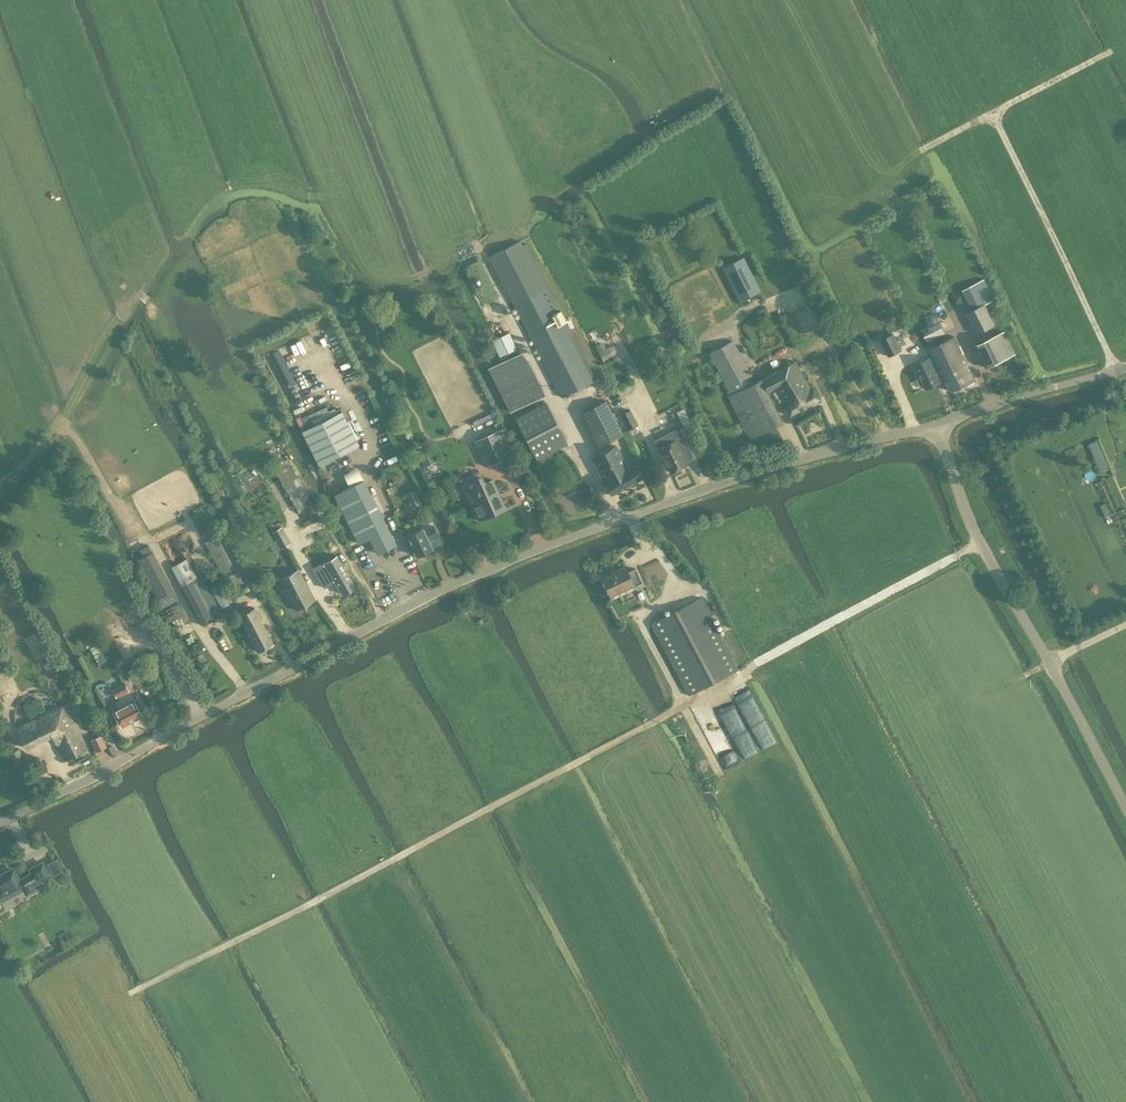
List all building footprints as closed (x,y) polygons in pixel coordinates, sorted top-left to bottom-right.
[(489,257),(562,397),(592,381),(520,241),(489,257)] [(739,300),(760,290),(744,257),(723,267),(739,300)] [(972,285),(963,289),(969,302),(973,309),(995,299),(984,278),(972,285)] [(977,333),(995,324),(985,304),(967,312),(977,333)] [(927,342),(946,333),(935,312),(924,317),(928,325),(921,329),(927,342)] [(987,367),(1016,353),(1006,332),(977,346),(987,367)] [(894,334),(881,340),(889,356),(902,350),(894,334)] [(955,336),(931,348),(951,391),(966,384),(967,386),(975,382),(974,380),(975,379),(955,336)] [(733,340),(710,353),(729,389),(727,391),(750,438),(782,421),(766,389),(762,377),(755,380),(733,340)] [(603,342),(596,346),(599,350),(605,347),(603,342)] [(608,347),(599,352),(604,361),(613,356),(608,347)] [(930,357),(914,365),(920,377),(918,378),(922,387),(925,386),(926,388),(942,381),(930,357)] [(762,377),(766,389),(775,386),(790,414),(806,405),(798,390),(802,389),(796,379),(797,379),(795,376),(801,373),(795,362),(762,377)] [(798,390),(806,405),(818,399),(811,385),(809,386),(801,373),(795,376),(797,379),(796,379),(802,389),(798,390)] [(622,434),(606,400),(581,412),(598,446),(622,434)] [(537,459),(567,444),(546,402),(516,418),(537,459)] [(690,422),(684,408),(677,412),(683,426),(690,422)] [(358,444),(342,410),(301,430),(318,464),(358,444)] [(637,424),(630,410),(620,415),(628,429),(637,424)] [(679,428),(654,440),(658,448),(670,472),(687,464),(687,462),(694,458),(679,428)] [(487,466),(511,455),(499,430),(475,441),(487,466)] [(1097,441),(1089,444),(1100,470),(1108,466),(1097,441)] [(628,469),(615,444),(592,457),(611,492),(643,476),(637,464),(628,469)] [(419,454),(425,468),(436,462),(430,449),(419,454)] [(479,471),(461,479),(463,484),(466,491),(467,490),(473,502),(471,503),(479,519),(505,508),(492,479),(484,483),(479,471)] [(312,504),(296,476),(283,483),(299,512),(312,504)] [(396,544),(388,528),(363,480),(335,495),(359,543),(369,537),(378,553),(396,544)] [(421,502),(415,489),(406,494),(412,507),(421,502)] [(314,507),(298,515),(301,521),(317,513),(314,507)] [(422,528),(407,535),(417,555),(432,548),(428,540),(438,535),(433,525),(423,530),(422,528)] [(291,542),(282,526),(272,532),(280,548),(291,542)] [(221,543),(209,550),(224,577),(235,571),(232,567),(233,567),(221,543)] [(174,590),(153,551),(136,560),(157,599),(174,590)] [(342,564),(319,576),(324,586),(335,580),(343,593),(355,586),(342,564)] [(611,596),(642,582),(636,568),(628,572),(625,566),(615,570),(617,573),(604,579),(611,596)] [(296,609),(314,599),(298,569),(280,579),(296,609)] [(203,625),(222,615),(202,576),(183,586),(203,625)] [(235,597),(249,590),(244,582),(231,589),(235,597)] [(218,587),(213,590),(222,609),(229,606),(218,587)] [(689,695),(738,669),(701,598),(652,623),(689,695)] [(239,615),(258,650),(273,642),(254,607),(239,615)] [(96,645),(89,648),(99,665),(105,662),(96,645)] [(61,671),(53,657),(43,663),(50,677),(61,671)] [(141,668),(128,676),(131,682),(141,677),(141,676),(144,675),(141,668)] [(117,697),(129,691),(124,682),(113,688),(117,697)] [(122,725),(142,715),(134,701),(114,711),(122,725)] [(64,759),(87,749),(68,704),(17,727),(27,747),(52,735),(53,737),(56,745),(64,759)] [(97,751),(106,747),(101,735),(92,739),(97,751)] [(17,764),(25,760),(19,749),(11,753),(17,764)] [(49,864),(54,873),(61,869),(56,860),(49,864)] [(10,891),(13,895),(24,889),(26,893),(34,889),(32,885),(50,876),(42,862),(30,869),(32,873),(19,879),(14,870),(3,876),(2,874),(0,875),(0,897),(10,891)]
